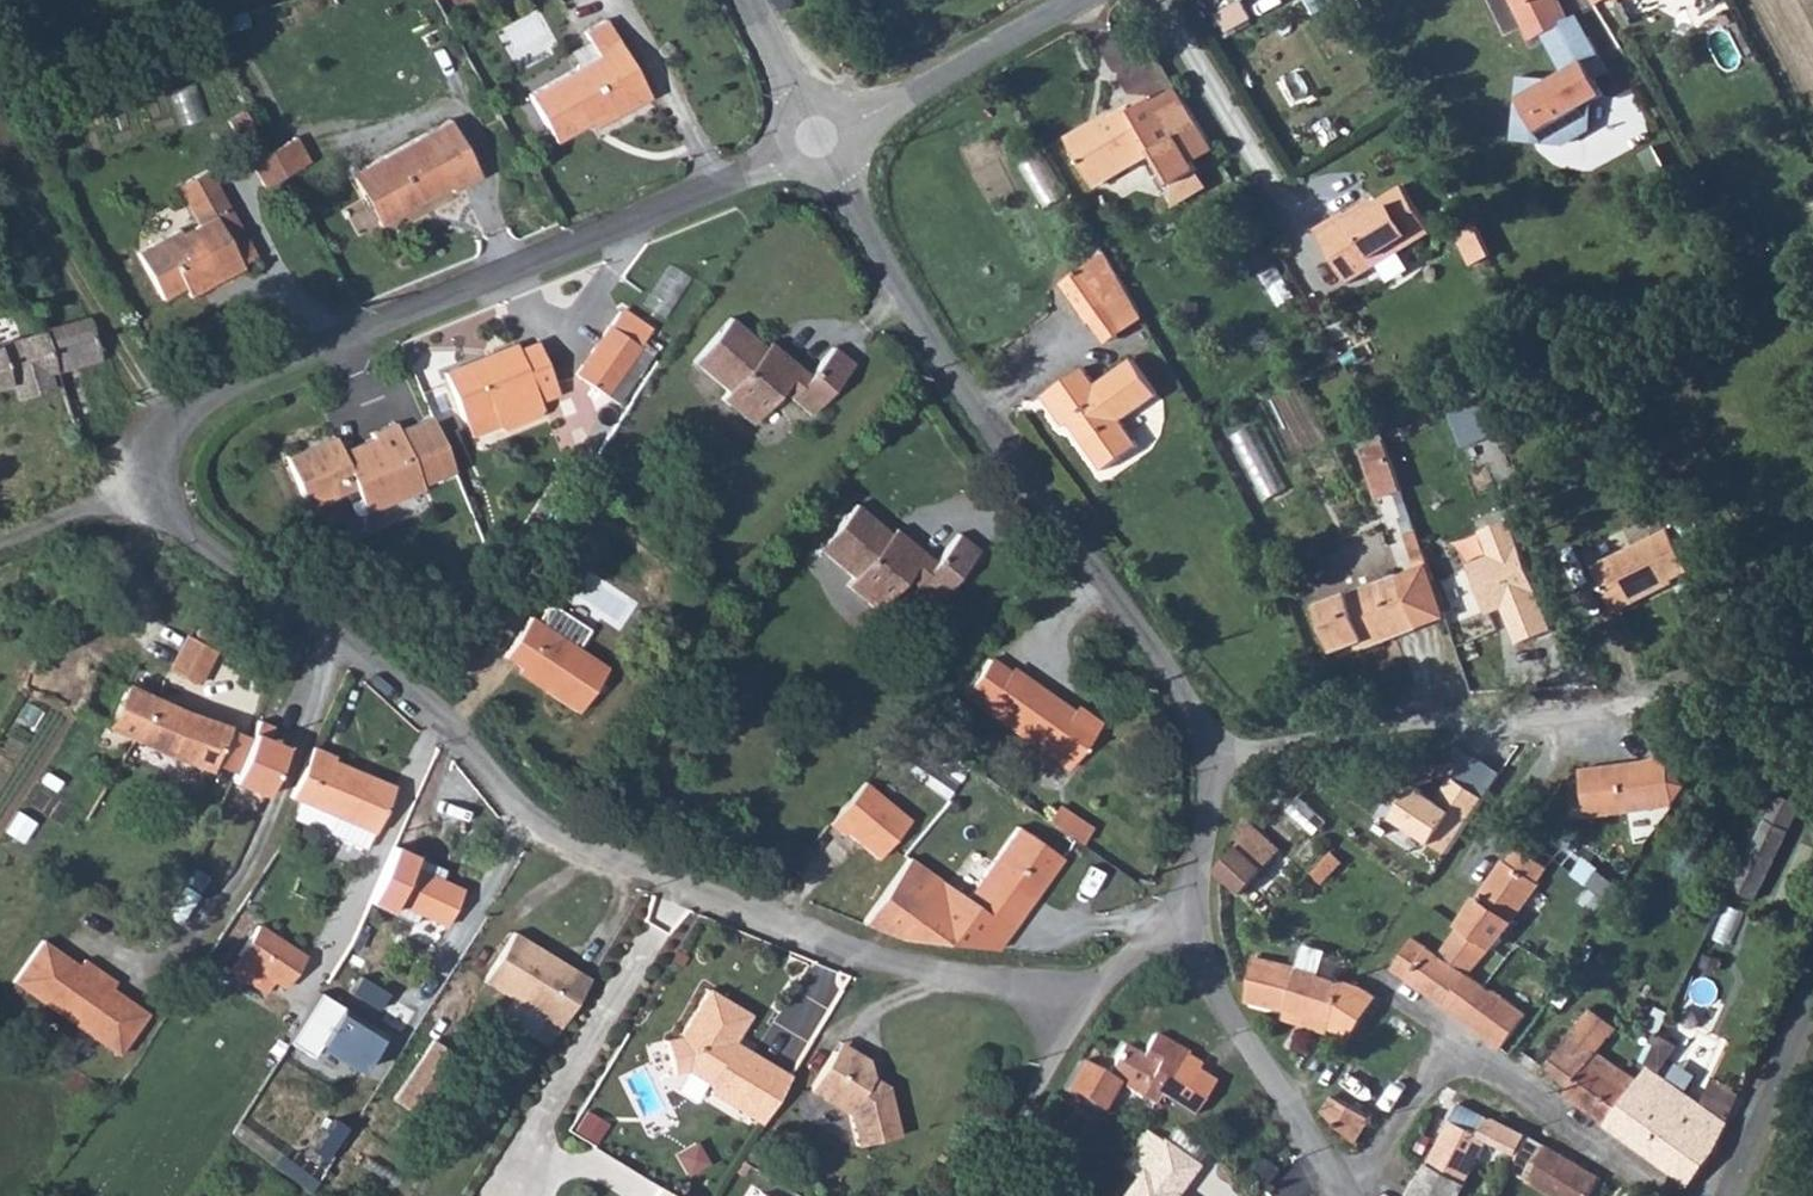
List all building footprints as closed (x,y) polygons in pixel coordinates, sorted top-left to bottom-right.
[(1546,0),(1513,0),(1519,13),(1546,0)] [(1558,0),(1546,0),(1519,13),(1532,40),(1543,35),(1557,62),(1573,54),(1575,46),(1591,39),(1578,14),(1568,20),(1558,0)] [(1729,14),(1721,18),(1725,26),(1733,22),(1729,14)] [(597,56),(528,95),(555,143),(610,112),(613,118),(649,98),(605,20),(584,32),(597,56)] [(1573,54),(1557,62),(1562,73),(1550,79),(1519,76),(1513,141),(1541,143),(1543,135),(1578,139),(1592,130),(1593,117),(1586,106),(1604,95),(1596,79),(1609,71),(1591,39),(1575,46),(1573,54)] [(1153,102),(1174,137),(1178,135),(1194,161),(1215,149),(1177,88),(1153,102)] [(1113,170),(1116,174),(1154,152),(1173,184),(1198,170),(1194,161),(1178,135),(1174,137),(1153,102),(1152,99),(1134,109),(1132,106),(1094,129),(1091,125),(1068,139),(1093,182),(1113,170)] [(448,120),(351,174),(380,227),(449,188),(452,193),(480,177),(448,120)] [(308,163),(294,137),(269,151),(283,177),(308,163)] [(250,162),(264,187),(283,177),(269,151),(250,162)] [(241,265),(214,218),(229,211),(206,170),(178,186),(199,225),(181,235),(178,230),(136,253),(162,300),(184,289),(188,297),(242,268),(241,265)] [(1315,230),(1348,283),(1432,232),(1403,185),(1350,218),(1345,211),(1315,230)] [(214,218),(241,265),(254,257),(229,211),(214,218)] [(1478,227),(1458,237),(1472,266),(1493,256),(1478,227)] [(1273,307),(1295,295),(1263,236),(1241,248),(1273,307)] [(1106,253),(1062,284),(1090,324),(1116,306),(1097,279),(1114,267),(1106,253)] [(1116,306),(1090,324),(1104,344),(1143,316),(1114,267),(1097,279),(1116,306)] [(619,312),(609,326),(638,346),(641,342),(648,332),(619,312)] [(729,318),(693,362),(727,391),(721,399),(751,425),(780,391),(809,415),(852,365),(832,348),(808,376),(778,350),(771,359),(762,352),(765,348),(729,318)] [(55,371),(99,359),(88,319),(44,331),(55,371)] [(609,326),(575,375),(604,395),(638,346),(609,326)] [(13,384),(47,374),(55,371),(44,331),(0,344),(0,387),(13,384)] [(641,342),(638,346),(604,395),(617,404),(654,351),(641,342)] [(515,345),(445,374),(463,420),(491,409),(497,426),(505,429),(538,416),(541,408),(534,392),(553,384),(537,343),(518,351),(515,345)] [(770,343),(765,348),(762,352),(771,359),(778,350),(770,343)] [(1097,385),(1084,367),(1043,396),(1065,427),(1070,423),(1104,471),(1139,446),(1122,421),(1159,394),(1134,359),(1097,385)] [(17,398),(52,388),(47,374),(13,384),(17,398)] [(306,508),(343,493),(359,500),(364,513),(422,489),(420,486),(453,472),(430,417),(397,430),(394,423),(370,433),(372,438),(376,448),(344,461),(340,451),(334,438),(285,457),(306,508)] [(1254,424),(1231,436),(1266,503),(1289,491),(1254,424)] [(376,448),(372,438),(340,451),(344,461),(376,448)] [(1360,449),(1378,499),(1403,490),(1385,440),(1360,449)] [(1,516),(3,516),(5,516),(7,515),(9,513),(10,511),(10,508),(9,506),(8,504),(6,503),(3,503),(1,503),(0,503),(0,516),(1,516)] [(889,534),(855,504),(817,548),(852,578),(846,585),(876,611),(905,577),(935,602),(977,551),(957,534),(933,563),(903,537),(895,545),(887,538),(890,535),(889,534)] [(1513,520),(1481,533),(1491,558),(1470,566),(1490,617),(1508,610),(1521,644),(1557,630),(1513,520)] [(1675,583),(1673,579),(1690,571),(1669,528),(1593,567),(1616,612),(1675,583)] [(890,535),(887,538),(895,545),(903,537),(893,529),(889,534),(890,535)] [(1405,535),(1417,569),(1318,606),(1335,652),(1375,637),(1378,643),(1447,618),(1418,530),(1405,535)] [(503,657),(519,667),(549,687),(546,692),(576,713),(606,668),(576,648),(589,630),(556,609),(544,610),(536,621),(530,617),(503,657)] [(188,636),(170,670),(197,684),(214,650),(208,647),(210,645),(212,643),(213,640),(214,637),(213,634),(211,631),(209,630),(206,628),(203,628),(200,629),(197,630),(196,632),(194,636),(194,638),(194,639),(188,636)] [(1007,673),(988,660),(963,695),(1067,769),(1095,729),(1071,712),(1035,686),(1032,691),(1007,673)] [(516,673),(546,692),(549,687),(519,667),(516,673)] [(1007,673),(1032,691),(1035,686),(1011,669),(1007,673)] [(148,696),(125,685),(106,727),(135,740),(135,742),(168,757),(212,771),(228,727),(197,716),(176,708),(155,699),(164,682),(157,678),(148,696)] [(1075,707),(1071,712),(1095,729),(1099,724),(1075,707)] [(289,798),(333,816),(326,833),(365,849),(372,833),(373,833),(393,786),(332,761),(334,757),(311,747),(289,798)] [(1649,762),(1583,769),(1589,820),(1676,805),(1694,783),(1668,752),(1649,762)] [(1486,800),(1455,778),(1440,798),(1422,786),(1399,818),(1448,853),(1486,800)] [(909,821),(862,782),(828,823),(842,835),(845,832),(877,859),(909,821)] [(1756,899),(1801,807),(1778,795),(1732,888),(1756,899)] [(1057,806),(1047,823),(1082,844),(1092,827),(1057,806)] [(1250,821),(1236,848),(1262,871),(1281,850),(1250,821)] [(989,949),(1004,928),(1009,932),(1060,857),(1017,827),(966,899),(908,858),(862,924),(898,938),(989,949)] [(392,847),(368,902),(390,913),(394,903),(446,926),(461,890),(409,867),(414,856),(392,847)] [(1505,860),(1462,924),(1494,945),(1515,920),(1540,884),(1538,882),(1548,867),(1518,847),(1508,862),(1505,860)] [(1216,869),(1243,893),(1262,871),(1236,848),(1216,869)] [(1469,975),(1494,945),(1462,924),(1440,955),(1453,965),(1469,975)] [(304,958),(257,926),(236,956),(284,988),(304,958)] [(989,949),(996,950),(1009,932),(1004,928),(989,949)] [(542,957),(545,952),(512,933),(482,981),(558,1028),(588,979),(569,967),(566,972),(542,957)] [(1392,970),(1430,995),(1453,965),(1440,955),(1414,937),(1392,970)] [(78,966),(42,940),(13,982),(118,1055),(147,1014),(109,988),(114,981),(82,959),(78,966)] [(1298,967),(1253,959),(1245,1002),(1285,1012),(1286,1012),(1287,1009),(1332,1023),(1345,1030),(1363,991),(1298,967)] [(1495,991),(1493,993),(1469,975),(1453,965),(1430,995),(1443,1004),(1469,1025),(1483,1034),(1502,1049),(1527,1016),(1495,991)] [(361,979),(351,995),(379,1012),(389,996),(361,979)] [(706,1084),(709,1093),(759,1123),(787,1076),(741,1048),(734,1050),(728,1046),(731,1042),(747,1015),(705,990),(677,1037),(664,1040),(672,1073),(685,1070),(706,1084)] [(319,991),(287,1042),(312,1058),(317,1051),(354,1074),(377,1038),(339,1013),(346,1007),(319,991)] [(1592,1009),(1571,1035),(1596,1054),(1598,1052),(1617,1027),(1592,1009)] [(1714,1154),(1729,1123),(1659,1073),(1678,1046),(1661,1034),(1645,1066),(1649,1068),(1639,1081),(1606,1125),(1689,1185),(1691,1185),(1714,1154)] [(1563,1094),(1606,1125),(1639,1081),(1598,1052),(1596,1054),(1571,1035),(1545,1068),(1570,1086),(1563,1094)] [(1141,1057),(1122,1047),(1105,1077),(1117,1084),(1153,1105),(1185,1055),(1153,1036),(1141,1057)] [(455,1055),(430,1039),(392,1100),(416,1115),(455,1055)] [(838,1042),(822,1067),(838,1076),(853,1051),(838,1042)] [(808,1090),(848,1114),(855,1146),(898,1135),(886,1086),(879,1082),(877,1086),(869,1080),(871,1077),(866,1059),(853,1051),(838,1076),(822,1067),(808,1090)] [(995,1067),(987,1062),(980,1072),(988,1077),(995,1067)] [(1078,1062),(1062,1091),(1100,1115),(1117,1084),(1105,1077),(1078,1062)] [(1324,1113),(1356,1143),(1371,1118),(1334,1097),(1324,1113)] [(1489,1141),(1518,1156),(1527,1135),(1493,1118),(1493,1120),(1460,1104),(1427,1166),(1465,1187),(1489,1141)] [(572,1129),(594,1143),(608,1121),(585,1107),(572,1129)] [(309,1194),(316,1183),(237,1123),(230,1134),(309,1194)] [(1511,1171),(1529,1182),(1549,1148),(1527,1135),(1518,1156),(1511,1171)] [(699,1142),(675,1153),(685,1176),(710,1164),(699,1142)] [(1160,1147),(1125,1195),(1172,1195),(1191,1170),(1160,1147)] [(1529,1182),(1546,1192),(1566,1159),(1549,1148),(1529,1182)] [(1566,1159),(1546,1192),(1552,1195),(1589,1195),(1600,1178),(1566,1159)] [(1252,1164),(1245,1174),(1257,1184),(1265,1174),(1252,1164)] [(1465,1187),(1427,1166),(1411,1195),(1460,1195),(1465,1187)]
